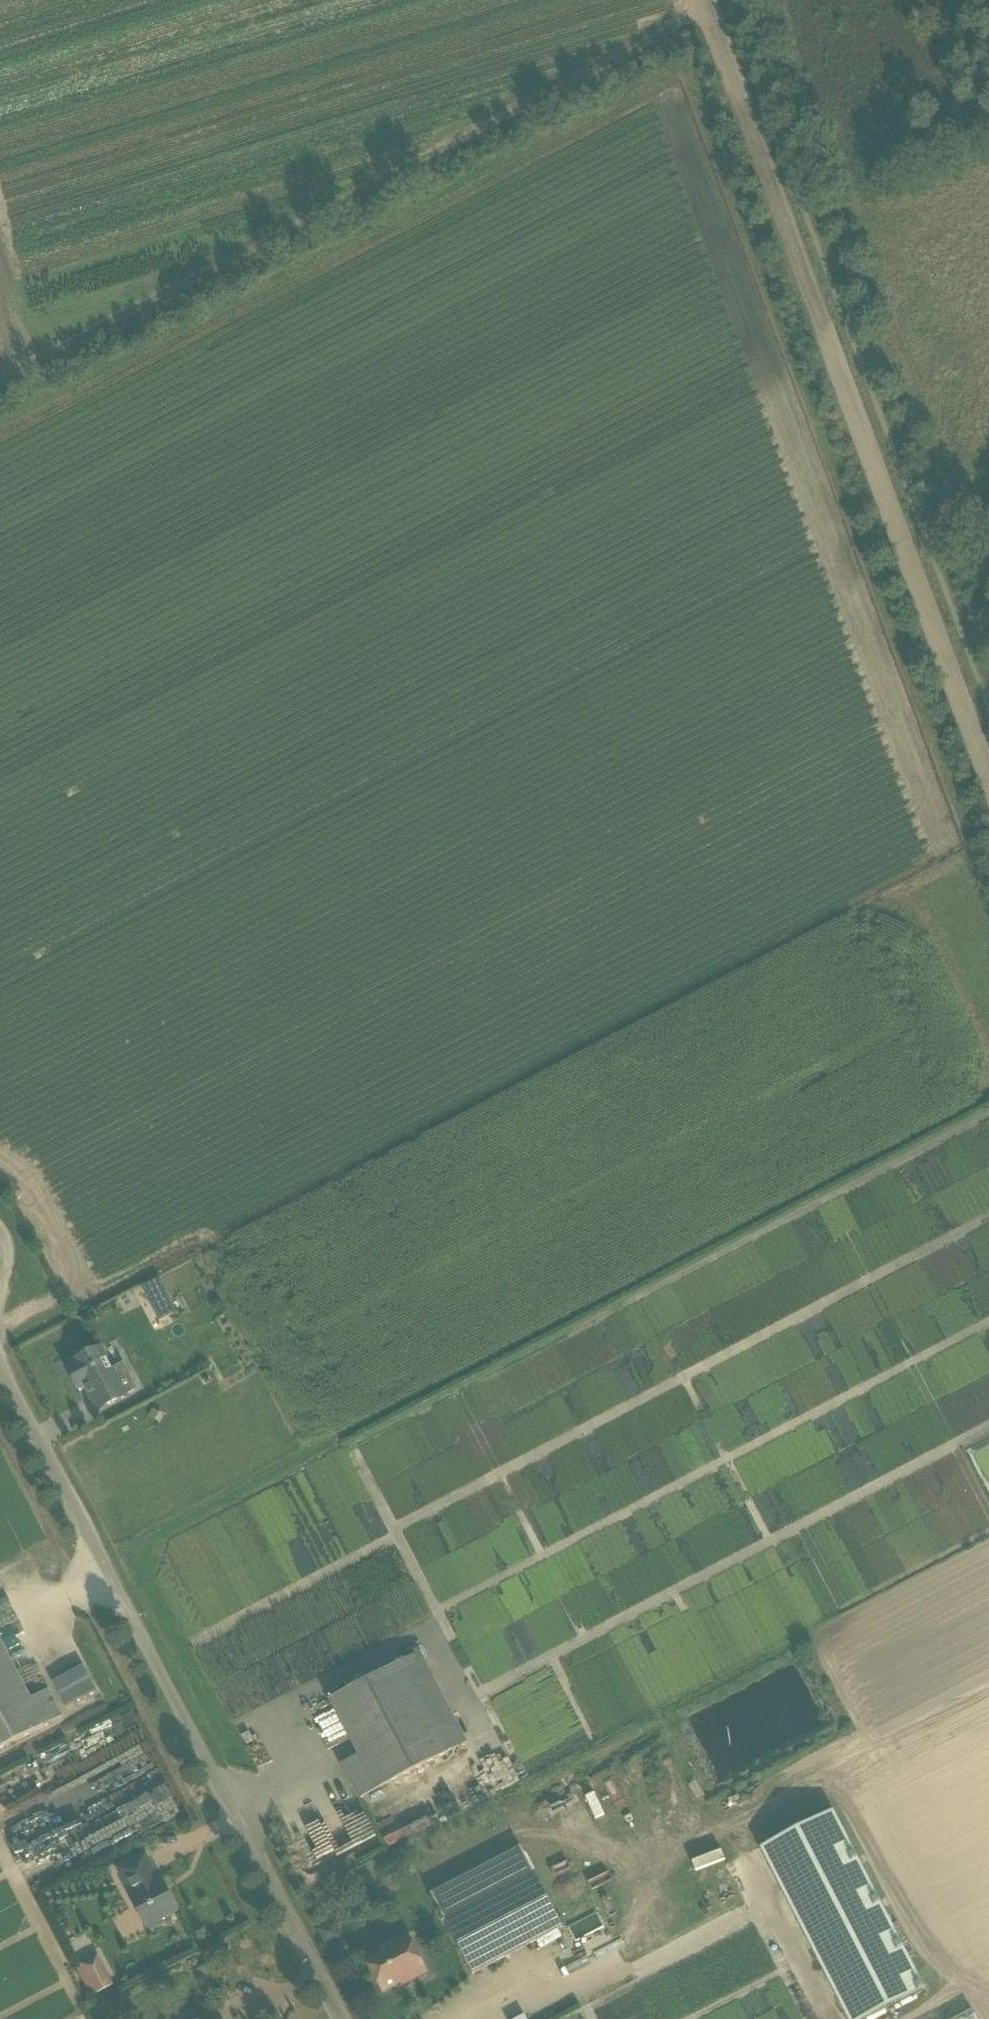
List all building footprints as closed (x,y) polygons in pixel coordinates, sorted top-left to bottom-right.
[(148,1299),(166,1290),(160,1279),(142,1287),(148,1299)] [(74,1366),(67,1370),(78,1390),(85,1386),(98,1413),(127,1398),(126,1397),(138,1390),(124,1363),(112,1370),(101,1348),(72,1363),(74,1366)] [(164,1416),(153,1409),(149,1416),(159,1423),(164,1416)] [(51,1722),(63,1716),(49,1690),(31,1700),(0,1641),(0,1750),(51,1722)] [(450,1753),(402,1662),(330,1700),(364,1765),(346,1774),(359,1800),(450,1753)] [(35,1663),(25,1674),(35,1683),(45,1672),(35,1663)] [(53,1682),(66,1706),(96,1690),(83,1666),(53,1682)] [(760,1849),(847,2018),(869,2018),(925,1990),(833,1811),(760,1849)] [(162,1920),(178,1912),(163,1882),(161,1883),(146,1855),(119,1870),(133,1898),(131,1899),(146,1928),(148,1927),(150,1931),(164,1924),(162,1920)] [(444,1919),(473,1975),(563,1928),(534,1872),(534,1873),(444,1919)] [(54,1917),(60,1927),(70,1921),(65,1912),(54,1917)] [(578,1939),(605,1926),(598,1912),(571,1925),(578,1939)] [(326,1944),(342,1938),(337,1921),(320,1927),(326,1944)] [(337,1965),(353,1956),(343,1938),(327,1948),(337,1965)] [(401,1983),(399,1978),(423,1965),(409,1938),(380,1953),(382,1957),(369,1964),(383,1992),(401,1983)] [(85,1986),(91,1997),(114,1986),(108,1974),(85,1986)]
